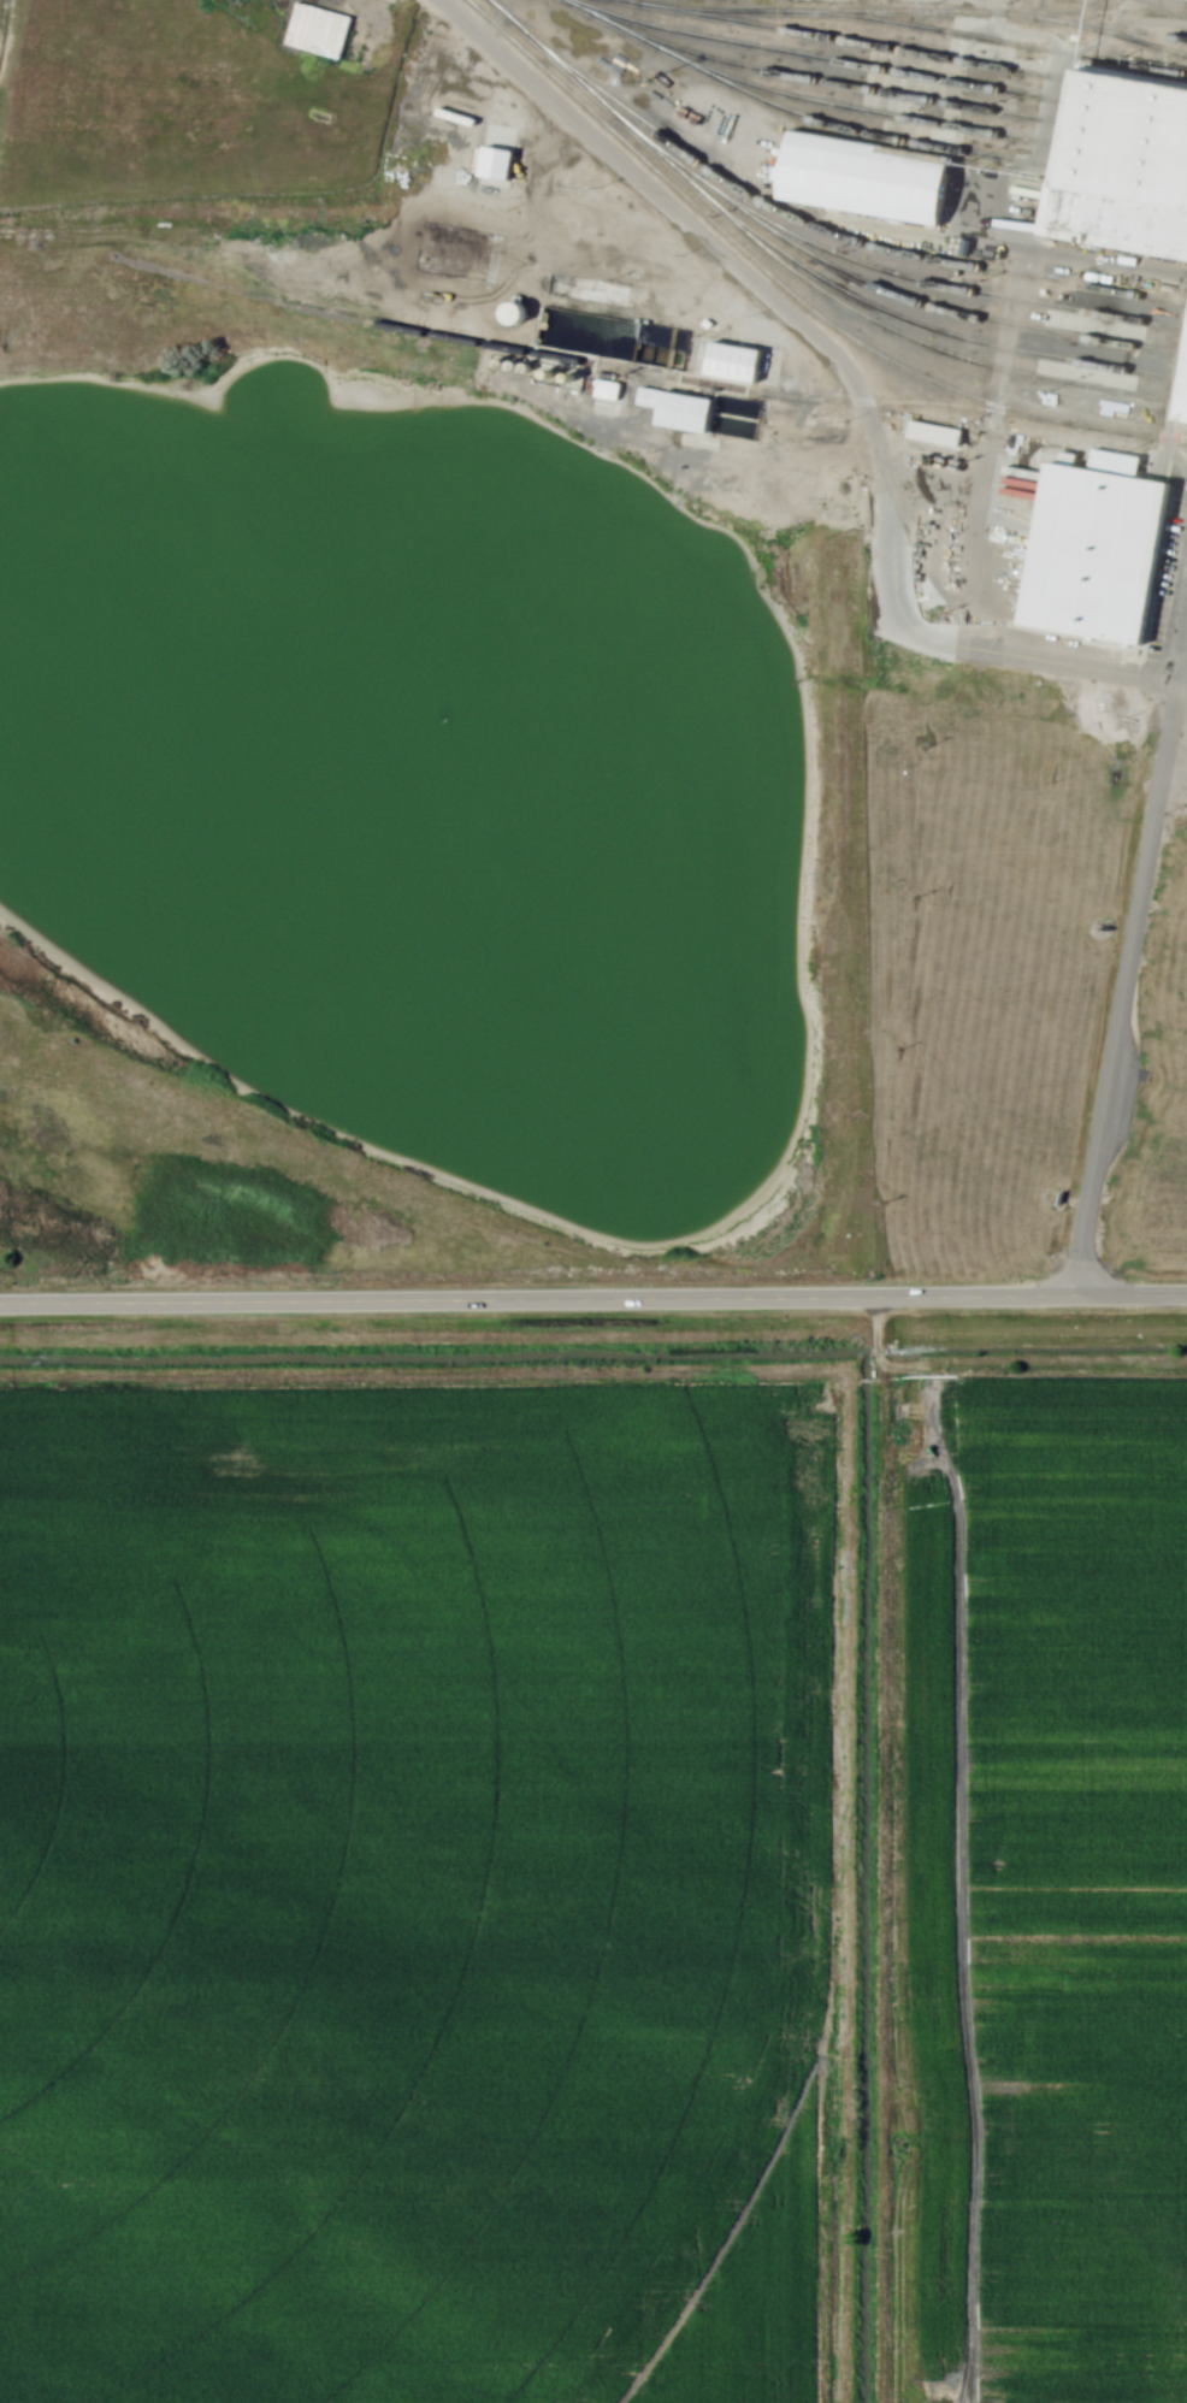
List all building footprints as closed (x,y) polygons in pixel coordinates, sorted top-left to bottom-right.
[(1080,67),(1076,84),(1073,104),(1068,125),(1064,146),(1059,170),(1057,182),(1047,179),(1035,235),(1186,261),(1186,85),(1080,67)] [(438,103),(478,114),(480,106),(440,96),(438,103)] [(787,135),(776,197),(939,225),(950,163),(787,135)] [(505,303),(506,323),(519,323),(518,303),(505,303)] [(716,343),(766,350),(760,382),(711,374),(716,343)] [(602,377),(624,382),(621,396),(600,392),(602,377)] [(644,385),(665,389),(662,405),(642,402),(644,385)] [(666,392),(715,400),(710,433),(661,425),(666,392)] [(1044,461),(1018,621),(1148,642),(1174,483),(1044,461)]
